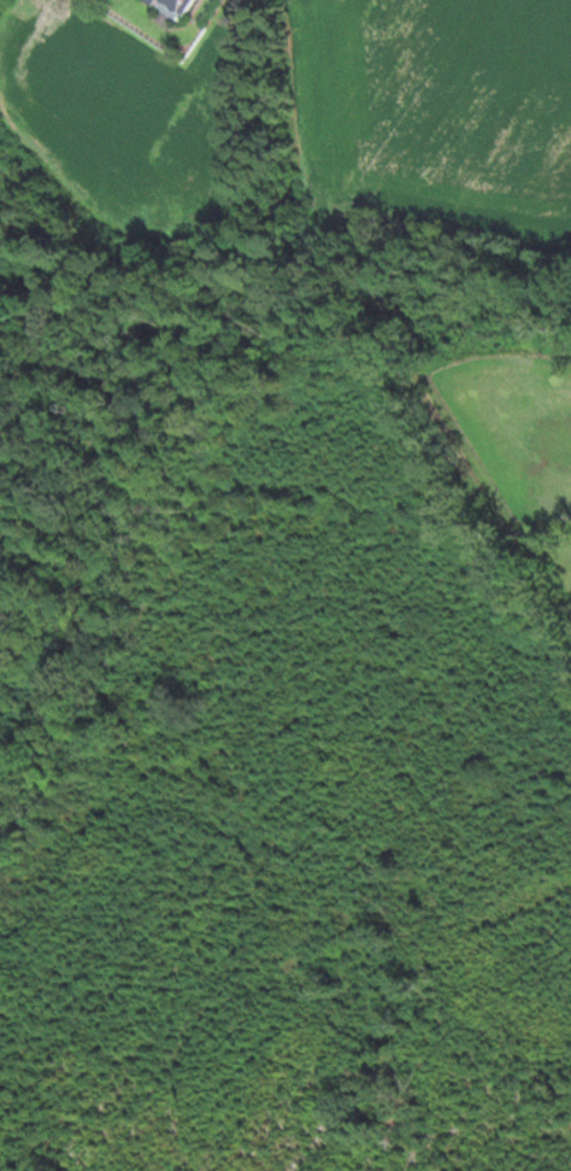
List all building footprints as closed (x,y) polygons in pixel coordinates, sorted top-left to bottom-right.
[(183,19),(193,0),(143,0),(183,19)]
